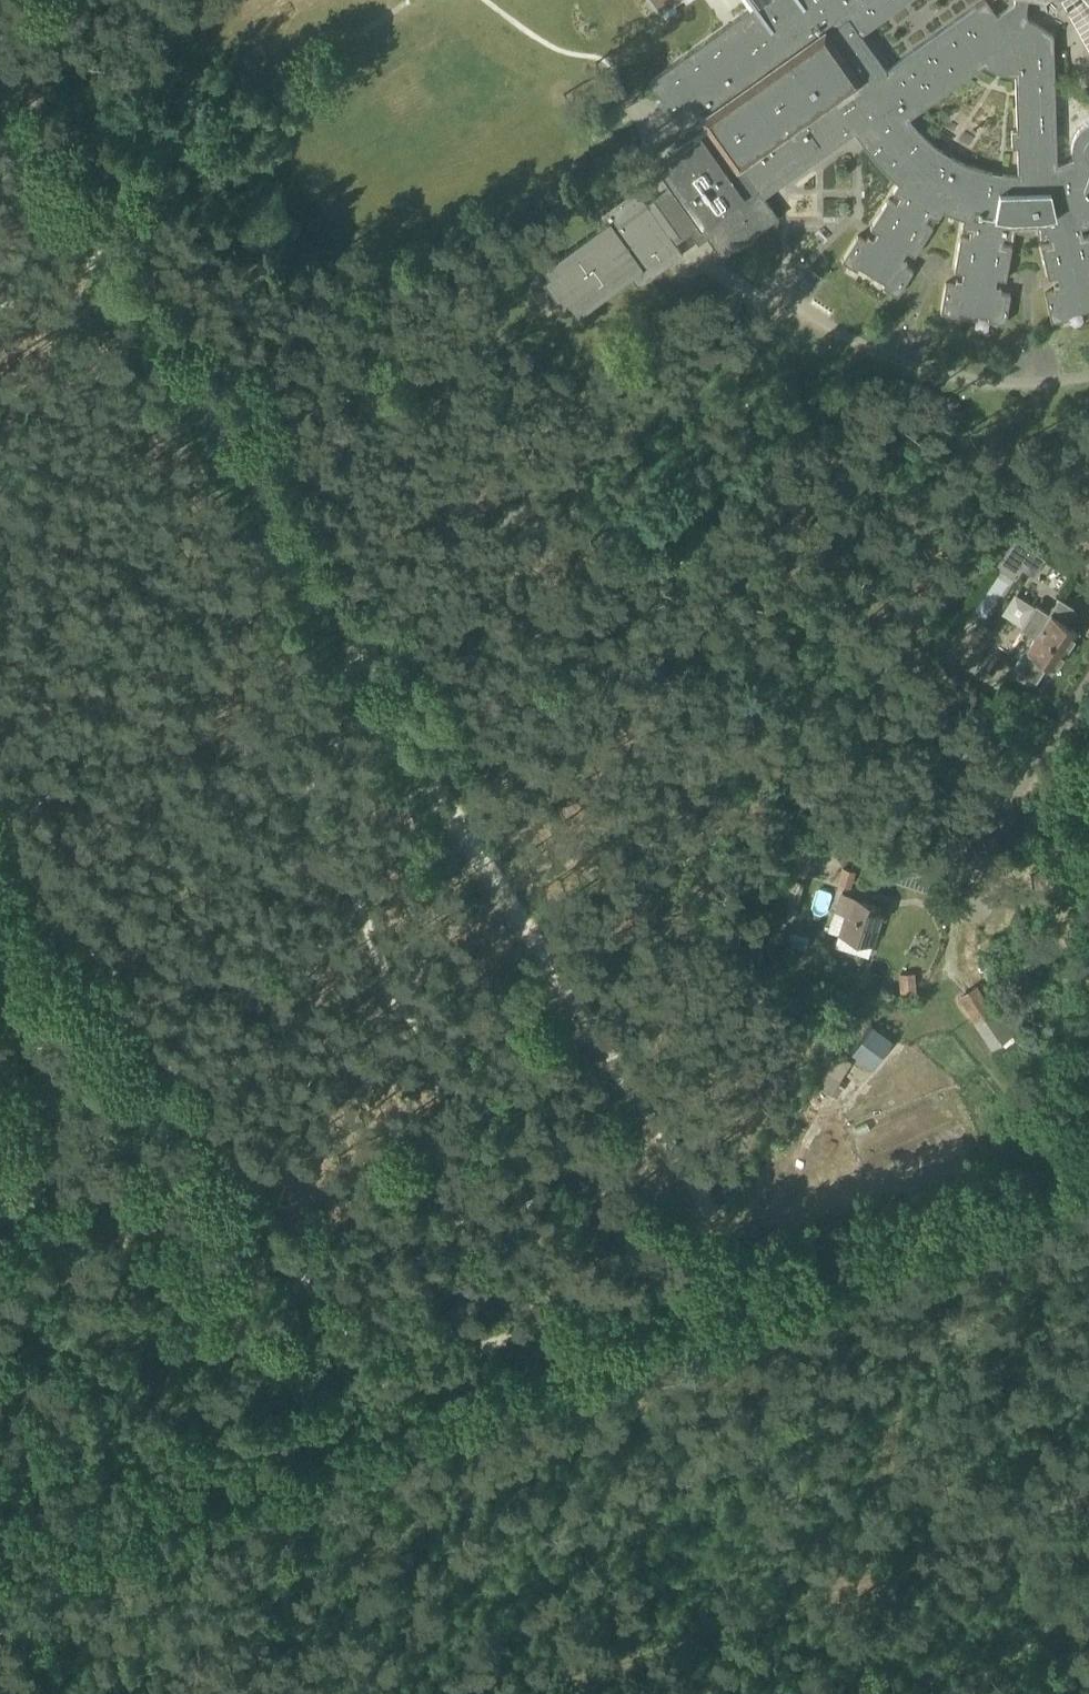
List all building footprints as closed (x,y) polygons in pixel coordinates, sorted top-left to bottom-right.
[(747,0),(744,4),(743,8),(745,13),(649,81),(680,125),(692,116),(698,125),(707,119),(712,126),(657,165),(671,185),(647,202),(636,186),(595,216),(594,217),(594,218),(594,219),(594,220),(594,222),(598,227),(544,267),(550,275),(544,278),(566,309),(572,305),(577,313),(632,274),(637,282),(638,283),(639,283),(640,283),(641,282),(683,253),(670,234),(685,224),(698,243),(707,236),(722,258),(723,257),(723,256),(777,218),(778,218),(779,218),(764,196),(855,131),(877,162),(890,175),(898,182),(893,191),(901,196),(896,203),(889,198),(871,227),(878,232),(874,239),(869,236),(866,240),(858,235),(842,260),(857,269),(859,266),(885,282),(883,285),(898,295),(913,269),(905,264),(907,260),(902,257),(907,250),(915,255),(933,226),(925,221),(930,214),(937,219),(943,210),(953,215),(963,218),(962,228),(971,229),(969,238),(960,237),(955,270),(964,271),(962,280),(956,279),(956,284),(946,282),(941,311),(958,314),(960,310),(989,315),(988,319),(1006,322),(1011,293),(1001,291),(1002,287),(996,286),(997,277),(1006,279),(1012,245),(1003,244),(1004,235),(1014,237),(1015,227),(1026,229),(1038,226),(1040,236),(1049,234),(1051,243),(1042,245),(1049,277),(1058,275),(1060,284),(1054,285),(1055,290),(1045,292),(1052,321),(1069,317),(1068,313),(1088,308),(1088,234),(1084,235),(1082,226),(1088,225),(1088,217),(1088,215),(1088,125),(1085,125),(1074,159),(1057,164),(1054,34),(1032,20),(1030,20),(1029,20),(1027,13),(1027,6),(1028,0),(1016,0),(1015,3),(997,16),(986,0),(984,0),(887,70),(861,34),(908,0),(747,0)] [(1014,537),(1002,555),(1022,569),(1033,576),(1046,557),(1014,537)] [(1066,622),(1076,607),(1060,596),(1050,612),(1036,603),(1021,626),(1035,635),(1016,665),(1036,679),(1047,662),(1054,667),(1078,630),(1066,622)] [(851,887),(856,871),(843,867),(838,883),(851,887)] [(873,943),(884,905),(843,892),(838,909),(847,911),(840,933),(873,943)] [(920,989),(915,970),(901,974),(906,993),(920,989)] [(982,984),(960,996),(976,1022),(997,1009),(982,984)] [(859,1056),(886,1066),(898,1033),(871,1024),(859,1056)] [(810,1104),(834,1116),(860,1064),(837,1052),(810,1104)]
